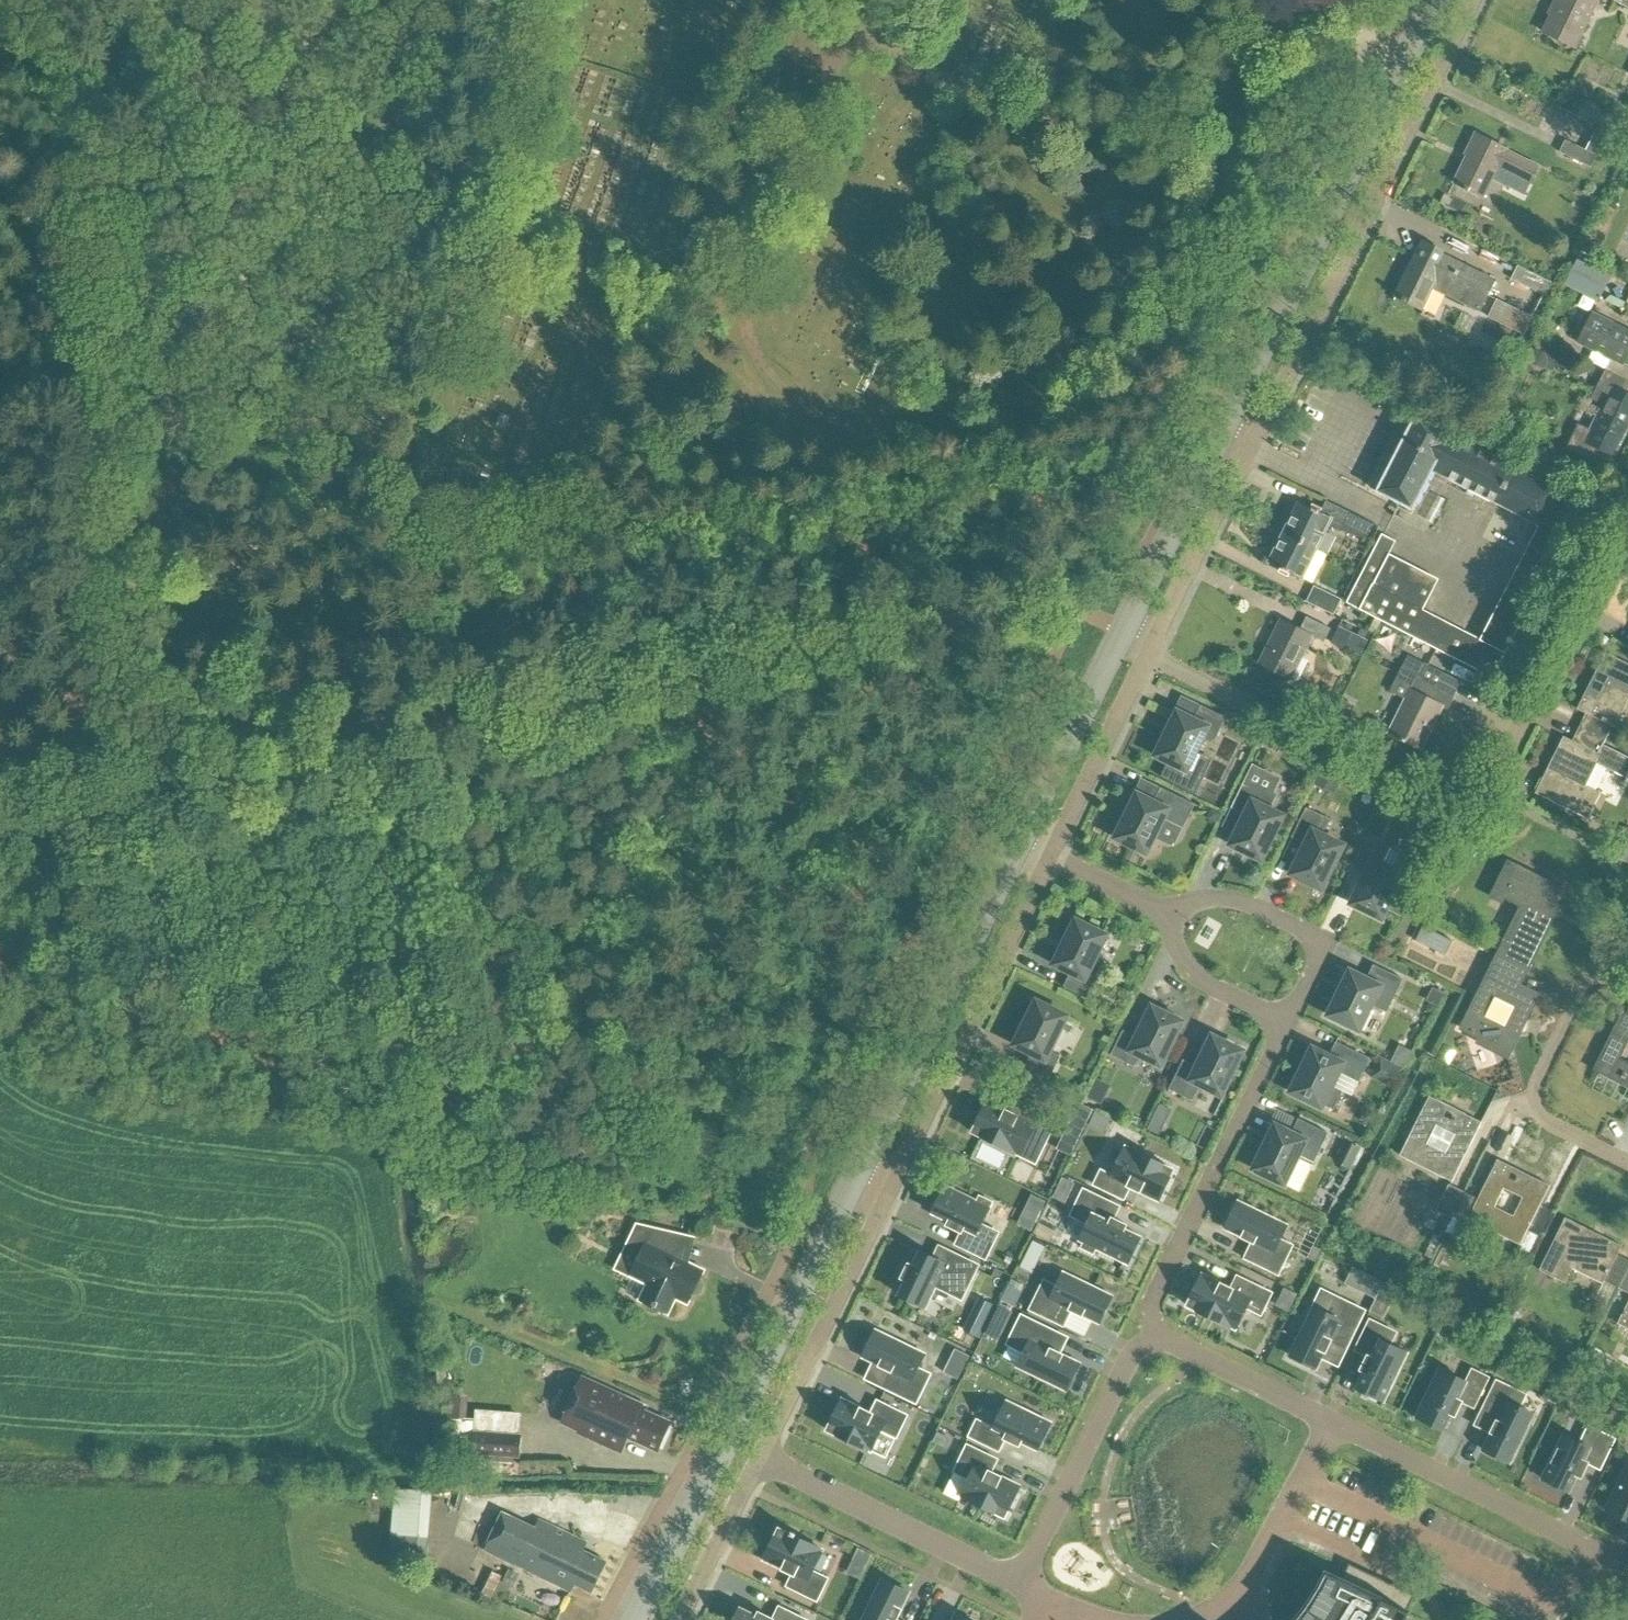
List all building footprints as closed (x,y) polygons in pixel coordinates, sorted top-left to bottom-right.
[(1575,48),(1598,0),(1555,0),(1553,4),(1556,5),(1543,32),(1575,48)] [(1467,155),(1453,183),(1484,197),(1498,169),(1529,184),(1538,167),(1506,151),(1507,150),(1475,134),(1465,154),(1467,155)] [(1597,156),(1566,140),(1560,152),(1591,168),(1597,156)] [(1395,296),(1422,310),(1433,288),(1481,311),(1495,281),(1442,256),(1443,253),(1422,243),(1395,296)] [(1590,262),(1594,253),(1583,248),(1579,256),(1590,262)] [(1582,295),(1595,269),(1577,260),(1564,286),(1582,295)] [(1513,279),(1545,294),(1550,283),(1519,267),(1513,279)] [(1510,306),(1502,324),(1524,335),(1532,317),(1510,306)] [(1606,370),(1627,380),(1627,366),(1623,364),(1627,354),(1627,332),(1592,314),(1579,342),(1612,359),(1606,370)] [(1572,374),(1580,357),(1543,339),(1531,364),(1543,370),(1547,362),(1572,374)] [(1606,370),(1591,399),(1603,405),(1590,430),(1579,424),(1566,449),(1593,462),(1599,449),(1614,457),(1627,430),(1627,396),(1625,394),(1627,389),(1627,380),(1606,370)] [(1504,407),(1493,429),(1502,434),(1514,412),(1504,407)] [(1480,640),(1423,611),(1438,581),(1389,555),(1396,542),(1382,534),(1346,603),(1492,679),(1584,500),(1559,487),(1557,489),(1451,435),(1452,432),(1417,414),(1376,492),(1412,510),(1432,472),(1538,528),(1480,640)] [(1320,513),(1299,502),(1284,533),(1316,549),(1327,527),(1366,539),(1374,525),(1326,501),(1320,513)] [(1316,549),(1284,533),(1269,563),(1301,579),(1316,549)] [(1306,602),(1333,616),(1341,600),(1314,586),(1306,602)] [(1259,664),(1291,680),(1312,636),(1324,642),(1331,629),(1307,617),(1300,630),(1280,620),(1259,664)] [(1351,635),(1352,634),(1339,628),(1333,640),(1362,654),(1367,644),(1351,635)] [(1579,728),(1605,741),(1612,727),(1614,728),(1627,701),(1627,665),(1605,653),(1577,709),(1586,714),(1579,728)] [(1448,710),(1456,694),(1420,677),(1427,664),(1409,655),(1402,668),(1390,692),(1406,700),(1389,734),(1421,750),(1442,707),(1448,710)] [(1178,712),(1156,756),(1186,771),(1203,736),(1214,742),(1226,718),(1201,706),(1194,720),(1178,712)] [(1341,710),(1336,720),(1346,724),(1351,715),(1341,710)] [(1605,741),(1579,728),(1573,742),(1563,737),(1536,793),(1588,819),(1600,794),(1585,786),(1601,756),(1598,755),(1605,741)] [(1271,736),(1265,748),(1277,754),(1283,742),(1271,736)] [(1253,764),(1231,808),(1246,815),(1231,846),(1261,860),(1282,816),(1268,809),(1275,796),(1271,794),(1278,779),(1253,767),(1254,765),(1253,764)] [(1116,839),(1146,853),(1163,819),(1183,829),(1195,805),(1161,788),(1153,802),(1137,795),(1116,839)] [(1216,824),(1222,813),(1211,808),(1206,819),(1216,824)] [(1306,845),(1291,875),(1321,890),(1343,845),(1322,835),(1330,820),(1306,808),(1291,838),(1306,845)] [(1466,843),(1478,849),(1483,839),(1471,833),(1466,843)] [(1617,858),(1627,863),(1627,835),(1617,858)] [(1351,904),(1381,919),(1403,875),(1383,865),(1390,849),(1366,837),(1352,867),(1366,874),(1351,904)] [(1459,856),(1471,862),(1476,852),(1464,846),(1459,856)] [(1520,911),(1497,958),(1525,972),(1554,915),(1544,910),(1556,887),(1508,863),(1492,897),(1520,911)] [(1403,917),(1410,901),(1397,895),(1390,911),(1403,917)] [(1063,987),(1088,1000),(1103,969),(1092,963),(1106,936),(1076,921),(1054,965),(1070,973),(1063,987)] [(1415,941),(1445,956),(1452,941),(1423,926),(1415,941)] [(1525,972),(1497,958),(1462,1029),(1490,1043),(1488,1048),(1507,1057),(1538,995),(1519,986),(1525,972)] [(1329,1016),(1359,1030),(1371,1005),(1387,1013),(1403,980),(1373,965),(1366,979),(1350,972),(1329,1016)] [(1049,1051),(1066,1016),(1036,1002),(1015,1046),(1031,1054),(1024,1068),(1049,1080),(1061,1056),(1049,1051)] [(1111,1055),(1135,1067),(1140,1056),(1160,1066),(1182,1022),(1152,1007),(1137,1038),(1123,1031),(1111,1055)] [(1593,1070),(1627,1088),(1627,1063),(1620,1059),(1627,1042),(1627,1014),(1622,1011),(1593,1070)] [(1169,1090),(1193,1101),(1200,1085),(1221,1095),(1242,1051),(1212,1037),(1198,1067),(1183,1060),(1169,1090)] [(1291,1093),(1321,1107),(1322,1105),(1334,1110),(1343,1092),(1332,1086),(1338,1073),(1359,1083),(1370,1059),(1336,1042),(1329,1056),(1313,1049),(1291,1093)] [(1382,1061),(1378,1069),(1384,1072),(1381,1079),(1392,1085),(1399,1070),(1382,1061)] [(1102,1105),(1111,1085),(1097,1078),(1088,1098),(1102,1105)] [(1400,1156),(1452,1182),(1481,1123),(1429,1097),(1400,1156)] [(1044,1146),(1057,1120),(1022,1103),(1016,1115),(988,1101),(972,1132),(1020,1156),(1029,1139),(1044,1146)] [(1079,1138),(1087,1123),(1075,1117),(1067,1133),(1079,1138)] [(1153,1119),(1148,1129),(1159,1135),(1164,1124),(1153,1119)] [(1312,1166),(1328,1133),(1298,1119),(1291,1133),(1275,1126),(1254,1170),(1284,1184),(1284,1183),(1300,1191),(1312,1166)] [(1335,1161),(1350,1169),(1361,1147),(1346,1140),(1335,1161)] [(1159,1201),(1174,1170),(1126,1146),(1112,1175),(1101,1170),(1094,1185),(1124,1199),(1130,1187),(1159,1201)] [(1520,1245),(1550,1186),(1497,1160),(1478,1200),(1464,1193),(1451,1218),(1466,1226),(1469,1220),(1520,1245)] [(1068,1197),(1075,1183),(1063,1177),(1056,1192),(1068,1197)] [(1436,1211),(1451,1218),(1464,1193),(1449,1185),(1436,1211)] [(981,1225),(992,1203),(980,1197),(978,1201),(946,1186),(933,1214),(949,1222),(947,1226),(961,1233),(956,1244),(986,1259),(998,1233),(981,1225)] [(1141,1237),(1125,1229),(1127,1225),(1114,1218),(1119,1207),(1084,1189),(1071,1215),(1088,1224),(1079,1241),(1128,1265),(1141,1237)] [(1027,1205),(1041,1211),(1046,1202),(1032,1195),(1027,1205)] [(1287,1225),(1238,1201),(1225,1229),(1253,1242),(1245,1258),(1278,1274),(1292,1245),(1280,1239),(1287,1225)] [(1604,1281),(1614,1286),(1627,1260),(1617,1255),(1621,1246),(1565,1218),(1539,1270),(1565,1283),(1572,1268),(1603,1283),(1604,1281)] [(641,1300),(668,1313),(675,1297),(687,1303),(703,1271),(678,1260),(684,1237),(638,1227),(626,1251),(641,1258),(631,1276),(649,1284),(641,1300)] [(1520,1245),(1517,1251),(1528,1256),(1538,1235),(1528,1230),(1520,1245)] [(1038,1262),(1046,1247),(1034,1241),(1026,1256),(1038,1262)] [(962,1300),(979,1266),(939,1246),(933,1258),(920,1251),(913,1265),(909,1263),(901,1278),(905,1280),(898,1295),(926,1308),(936,1287),(962,1300)] [(1313,1246),(1308,1258),(1316,1262),(1321,1250),(1313,1246)] [(1614,1286),(1627,1293),(1627,1261),(1627,1260),(1614,1286)] [(1369,1295),(1377,1279),(1353,1268),(1345,1284),(1369,1295)] [(1030,1310),(1064,1326),(1071,1310),(1099,1324),(1113,1296),(1064,1272),(1057,1287),(1044,1281),(1030,1310)] [(1261,1315),(1272,1293),(1237,1276),(1232,1288),(1203,1274),(1187,1306),(1236,1329),(1246,1308),(1261,1315)] [(1011,1279),(1001,1300),(1014,1306),(1024,1285),(1011,1279)] [(1396,1292),(1382,1286),(1377,1296),(1391,1303),(1396,1292)] [(1289,1311),(1297,1295),(1285,1290),(1277,1305),(1289,1311)] [(1346,1349),(1365,1311),(1336,1297),(1327,1314),(1313,1307),(1289,1355),(1317,1369),(1331,1341),(1346,1349)] [(1618,1324),(1627,1329),(1627,1303),(1618,1324)] [(1006,1321),(1011,1311),(999,1305),(994,1315),(1006,1321)] [(1066,1391),(1080,1363),(1049,1348),(1057,1333),(1022,1315),(1007,1344),(1025,1353),(1018,1367),(1066,1391)] [(1384,1402),(1407,1353),(1390,1345),(1396,1333),(1370,1320),(1355,1350),(1367,1356),(1360,1370),(1364,1372),(1356,1388),(1384,1402)] [(979,1339),(984,1330),(970,1323),(965,1332),(979,1339)] [(925,1354),(876,1330),(863,1358),(890,1371),(883,1387),(916,1403),(930,1374),(918,1368),(925,1354)] [(953,1363),(947,1374),(958,1380),(964,1368),(953,1363)] [(1455,1416),(1462,1402),(1474,1407),(1488,1377),(1472,1370),(1466,1382),(1439,1369),(1416,1417),(1443,1430),(1451,1414),(1455,1416)] [(1569,1382),(1559,1377),(1554,1386),(1565,1391),(1569,1382)] [(671,1423),(645,1412),(648,1407),(582,1378),(562,1423),(585,1434),(584,1436),(621,1453),(628,1437),(659,1451),(660,1448),(664,1446),(667,1439),(666,1436),(671,1423)] [(1526,1395),(1497,1381),(1480,1414),(1496,1422),(1483,1450),(1510,1463),(1534,1415),(1520,1407),(1526,1395)] [(475,1430),(520,1434),(521,1412),(476,1409),(476,1419),(467,1418),(469,1395),(450,1394),(448,1418),(451,1418),(450,1441),(457,1442),(456,1452),(461,1452),(460,1466),(474,1467),(474,1465),(486,1466),(487,1462),(514,1464),(514,1457),(473,1454),(475,1430)] [(896,1438),(907,1416),(877,1401),(871,1413),(843,1399),(827,1430),(871,1452),(881,1430),(896,1438)] [(977,1420),(969,1436),(999,1451),(1005,1439),(1020,1446),(1021,1442),(1037,1450),(1051,1422),(1008,1401),(994,1428),(977,1420)] [(1581,1478),(1588,1463),(1600,1469),(1615,1439),(1589,1426),(1580,1443),(1563,1435),(1542,1478),(1569,1492),(1577,1476),(1581,1478)] [(514,1457),(521,1458),(523,1434),(520,1434),(475,1430),(473,1454),(514,1457)] [(938,1432),(933,1442),(946,1448),(951,1438),(938,1432)] [(1005,1517),(1020,1485),(991,1472),(997,1459),(968,1445),(955,1472),(970,1479),(961,1496),(1005,1517)] [(1605,1509),(1627,1520),(1627,1463),(1605,1509)] [(395,1491),(389,1560),(425,1564),(433,1489),(395,1491)] [(502,1512),(484,1549),(570,1591),(574,1583),(591,1591),(606,1561),(570,1544),(574,1536),(539,1519),(534,1528),(502,1512)] [(813,1571),(823,1550),(796,1537),(797,1534),(792,1531),(791,1534),(779,1529),(764,1561),(793,1575),(787,1586),(817,1601),(828,1579),(813,1571)] [(854,1557),(868,1563),(872,1554),(858,1548),(854,1557)] [(1409,1612),(1407,1611),(1414,1595),(1386,1581),(1379,1597),(1326,1573),(1320,1586),(1311,1599),(1305,1608),(1296,1619),(1405,1619),(1409,1612)] [(910,1592),(882,1579),(862,1619),(896,1619),(910,1592)] [(741,1608),(735,1619),(806,1619),(779,1607),(774,1619),(759,1612),(757,1616),(741,1608)]
